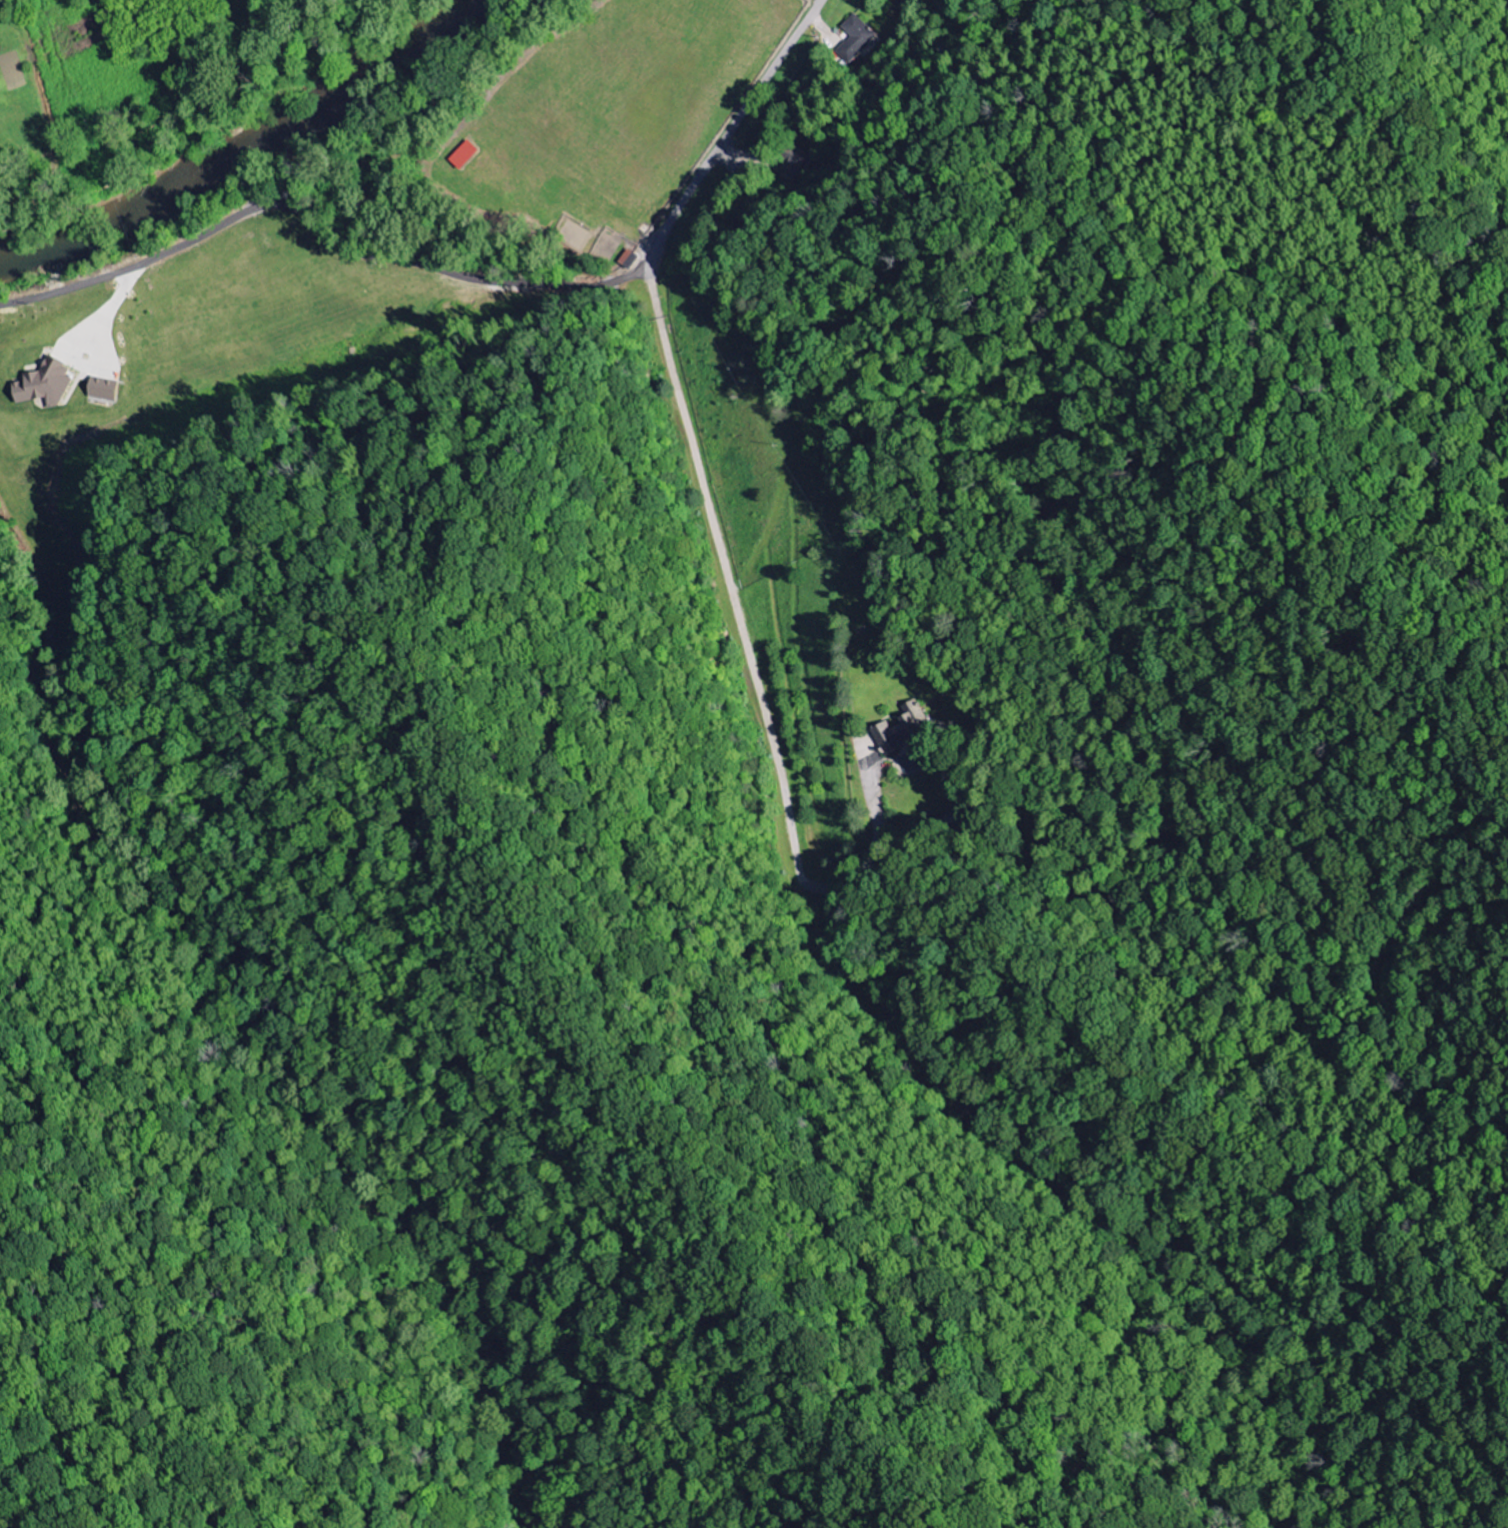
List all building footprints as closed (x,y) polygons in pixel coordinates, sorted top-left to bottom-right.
[(840,27),(849,36),(834,51),(846,63),(874,34),(853,14),(840,27)] [(463,170),(481,150),(470,139),(451,159),(463,170)] [(631,269),(638,254),(626,249),(619,264),(631,269)] [(14,403),(44,396),(46,408),(57,405),(71,379),(67,377),(64,363),(47,354),(39,369),(22,373),(23,380),(10,383),(14,403)] [(115,380),(89,376),(86,397),(112,401),(115,380)] [(874,729),(887,754),(925,735),(914,713),(891,725),(889,721),(874,729)]
